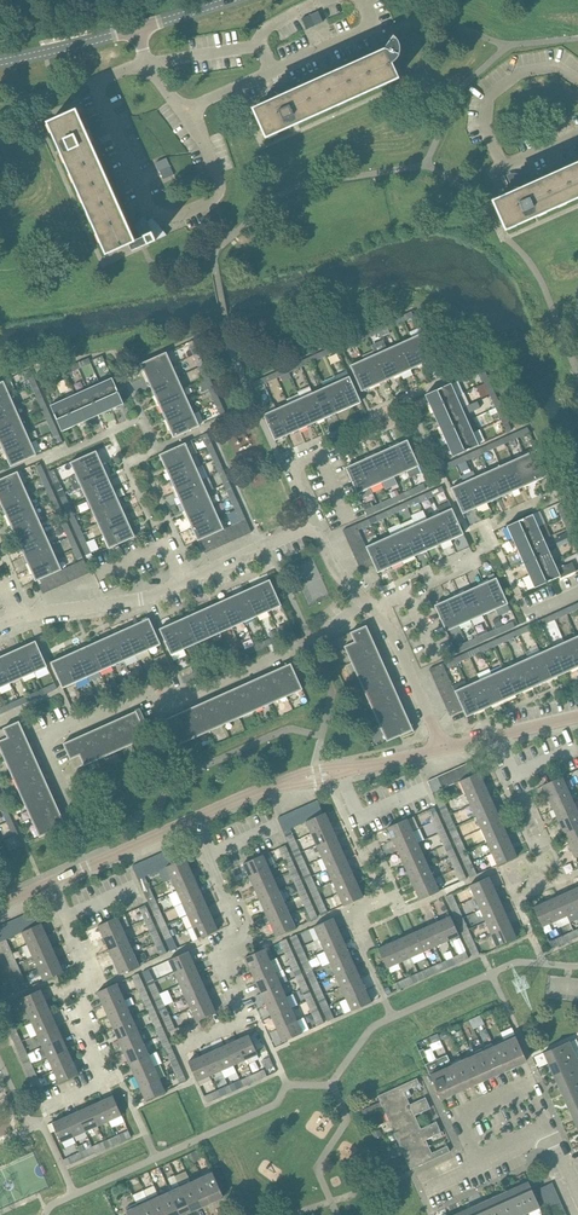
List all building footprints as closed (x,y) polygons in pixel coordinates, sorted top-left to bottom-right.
[(318,11),(302,19),(306,29),(323,22),(318,11)] [(267,106),(256,111),(266,133),(267,136),(293,125),(297,123),(397,78),(391,64),(392,64),(393,63),(394,62),(395,61),(396,60),(397,59),(398,58),(399,57),(399,56),(400,55),(400,53),(401,52),(401,50),(401,49),(401,48),(401,46),(400,45),(400,43),(399,42),(399,41),(398,40),(397,39),(396,38),(395,37),(394,36),(389,43),(387,42),(384,42),(382,42),(381,43),(380,43),(380,44),(379,44),(378,45),(378,46),(377,47),(377,48),(377,49),(377,50),(377,51),(377,52),(377,53),(377,54),(378,55),(379,56),(295,94),(295,92),(294,91),(293,90),(292,89),(290,88),(289,88),(288,87),(287,86),(285,86),(284,86),(282,85),(281,85),(280,85),(278,86),(277,86),(275,86),(274,86),(273,87),(271,88),(270,89),(269,90),(268,91),(268,92),(267,94),(266,95),(266,96),(266,98),(265,99),(265,101),(265,102),(266,104),(266,105),(267,106)] [(558,103),(541,111),(546,121),(563,114),(558,103)] [(167,235),(154,220),(152,217),(147,221),(144,214),(135,227),(140,238),(135,241),(90,142),(94,140),(84,118),(78,121),(74,112),(49,123),(107,254),(129,243),(132,251),(144,246),(155,241),(155,240),(167,235)] [(163,179),(174,175),(166,158),(156,162),(163,179)] [(505,225),(506,228),(577,196),(577,166),(526,189),(523,183),(512,188),(515,194),(495,203),(505,225)] [(412,311),(402,316),(404,321),(414,316),(412,311)] [(402,316),(392,320),(394,325),(404,321),(402,316)] [(387,322),(377,327),(380,332),(389,327),(387,322)] [(377,327),(368,331),(370,336),(380,332),(377,327)] [(436,358),(424,332),(412,338),(423,364),(436,358)] [(363,333),(353,338),(355,343),(365,338),(363,333)] [(353,338),(343,342),(346,347),(355,343),(353,338)] [(423,364),(412,338),(399,343),(411,369),(423,364)] [(383,340),(371,346),(375,354),(387,380),(399,375),(387,349),(383,340)] [(198,353),(194,343),(189,345),(193,355),(198,353)] [(411,369),(399,343),(387,349),(399,375),(411,369)] [(336,345),(325,350),(328,355),(338,350),(336,345)] [(146,376),(172,364),(169,358),(166,352),(140,364),(146,376)] [(321,352),(311,356),(313,361),(323,357),(321,352)] [(198,353),(193,355),(198,365),(203,363),(198,353)] [(387,380),(375,354),(363,360),(374,386),(387,380)] [(102,356),(92,360),(95,365),(105,361),(102,356)] [(311,356),(301,361),(303,366),(313,361),(311,356)] [(81,368),(91,363),(88,358),(78,363),(81,368)] [(374,386),(363,360),(350,365),(362,391),(374,386)] [(61,363),(51,367),(54,372),(63,368),(61,363)] [(296,363),(287,367),(289,372),(299,368),(296,363)] [(177,377),(172,364),(146,376),(152,388),(177,377)] [(64,369),(66,374),(76,370),(74,365),(64,369)] [(209,377),(205,367),(200,370),(204,379),(209,377)] [(287,367),(277,372),(279,377),(289,372),(287,367)] [(36,374),(39,379),(49,375),(47,369),(36,374)] [(490,381),(485,371),(480,373),(485,383),(490,381)] [(36,381),(31,372),(26,374),(31,384),(36,381)] [(272,374),(262,378),(264,383),(274,379),(272,374)] [(349,376),(337,382),(349,408),(361,402),(349,376)] [(183,389),(177,377),(152,388),(157,401),(183,389)] [(205,381),(199,383),(203,392),(209,389),(214,387),(209,377),(204,379),(205,381)] [(112,378),(100,383),(111,409),(124,404),(112,378)] [(256,387),(264,383),(262,378),(252,382),(255,387),(256,387)] [(0,382),(0,397),(9,393),(15,390),(10,379),(4,381),(0,382)] [(40,391),(36,381),(31,384),(35,394),(40,391)] [(494,391),(490,381),(485,383),(489,393),(494,391)] [(337,382),(325,387),(336,413),(349,408),(337,382)] [(100,383),(87,389),(99,415),(111,409),(100,383)] [(264,383),(256,387),(258,392),(267,388),(264,383)] [(431,407),(457,396),(451,383),(425,395),(431,407)] [(313,392),(324,418),(336,413),(325,387),(313,392)] [(99,415),(87,389),(75,394),(87,420),(99,415)] [(188,401),(183,389),(157,401),(163,413),(188,401)] [(220,401),(216,392),(211,394),(215,404),(220,401)] [(313,392),(300,398),(312,424),(324,418),(313,392)] [(0,397),(0,412),(15,405),(9,393),(0,397)] [(75,394),(63,400),(75,426),(87,420),(75,394)] [(501,405),(496,395),(491,398),(495,408),(501,405)] [(47,406),(42,396),(37,398),(42,408),(47,406)] [(436,419),(462,408),(457,396),(431,407),(436,419)] [(300,398),(288,403),(300,429),(312,424),(300,398)] [(75,426),(63,400),(50,405),(62,431),(75,426)] [(194,413),(188,401),(163,413),(168,425),(194,413)] [(220,401),(215,404),(220,414),(225,411),(220,401)] [(288,403),(276,409),(287,435),(300,429),(288,403)] [(0,412),(0,427),(20,418),(15,405),(0,412)] [(505,415),(501,405),(495,408),(500,417),(505,415)] [(51,416),(47,406),(42,408),(46,418),(51,416)] [(462,408),(436,419),(442,432),(468,420),(465,414),(470,411),(467,406),(462,408)] [(263,414),(275,440),(287,435),(276,409),(263,414)] [(200,426),(194,413),(168,425),(174,437),(200,426)] [(0,427),(0,441),(26,430),(20,418),(0,427)] [(468,420),(442,432),(447,444),(473,432),(478,430),(472,418),(468,420)] [(48,423),(52,433),(58,430),(53,420),(48,423)] [(512,430),(507,420),(502,422),(507,432),(512,430)] [(527,427),(517,432),(519,437),(530,432),(527,427)] [(0,441),(0,442),(5,454),(31,442),(26,430),(0,441)] [(62,440),(58,430),(52,433),(57,442),(62,440)] [(453,456),(479,445),(473,432),(447,444),(453,456)] [(502,438),(505,443),(515,439),(512,434),(502,438)] [(213,446),(208,436),(203,438),(208,448),(213,446)] [(495,448),(505,443),(502,438),(493,443),(495,448)] [(395,445),(406,471),(419,465),(407,439),(395,445)] [(31,442),(5,454),(11,466),(37,455),(31,442)] [(186,443),(159,454),(165,467),(191,455),(186,443)] [(383,451),(394,476),(406,471),(395,445),(383,451)] [(488,445),(478,449),(480,454),(490,450),(488,445)] [(213,446),(208,448),(212,458),(217,455),(213,446)] [(478,449),(468,453),(471,459),(480,454),(478,449)] [(525,455),(536,481),(549,475),(537,449),(525,455)] [(76,475),(102,463),(96,450),(70,462),(76,475)] [(383,451),(370,456),(382,482),(385,488),(397,483),(394,476),(383,451)] [(197,467),(191,455),(165,467),(170,479),(197,467)] [(512,460),(524,486),(536,481),(525,455),(512,460)] [(358,462),(370,487),(382,482),(370,456),(358,462)] [(464,456),(454,460),(456,465),(457,465),(461,472),(470,468),(466,461),(464,456)] [(224,470),(219,460),(214,462),(219,472),(224,470)] [(454,460),(444,464),(446,469),(456,465),(454,460)] [(500,466),(512,491),(524,486),(512,460),(500,466)] [(358,462),(346,467),(357,493),(359,498),(360,500),(373,494),(370,487),(358,462)] [(76,475),(69,478),(71,484),(79,481),(82,487),(108,475),(102,463),(76,475)] [(36,467),(40,476),(45,474),(41,464),(36,467)] [(488,471),(499,497),(512,491),(500,466),(488,471)] [(197,467),(170,479),(176,491),(202,480),(197,467)] [(48,472),(53,482),(58,480),(54,470),(48,472)] [(228,480),(224,470),(219,472),(223,482),(228,480)] [(23,484),(18,471),(0,479),(0,494),(23,484)] [(473,471),(461,477),(463,482),(475,508),(487,502),(476,477),(473,471)] [(476,477),(487,502),(499,497),(488,471),(476,477)] [(50,484),(45,474),(40,476),(45,486),(50,484)] [(87,499),(113,487),(108,475),(82,487),(87,499)] [(207,492),(202,480),(176,491),(181,503),(207,492)] [(451,488),(463,514),(475,508),(463,482),(451,488)] [(23,484),(0,494),(0,501),(3,507),(29,496),(23,484)] [(235,494),(230,484),(225,487),(230,497),(235,494)] [(424,484),(414,488),(416,493),(426,489),(424,484)] [(55,487),(60,497),(65,494),(60,485),(55,487)] [(442,486),(432,490),(434,496),(444,491),(442,486)] [(92,511),(119,500),(113,487),(87,499),(92,511)] [(406,498),(416,493),(414,488),(404,493),(406,498)] [(56,498),(52,489),(47,491),(51,500),(56,498)] [(207,492),(181,503),(187,516),(213,504),(207,492)] [(427,493),(417,497),(420,502),(429,498),(427,493)] [(69,504),(65,494),(60,497),(64,507),(69,504)] [(235,494),(230,497),(234,506),(239,504),(235,494)] [(392,504),(402,500),(399,495),(390,499),(392,504)] [(3,507),(8,520),(34,508),(29,496),(3,507)] [(417,497),(408,501),(410,506),(420,502),(417,497)] [(61,508),(56,498),(51,500),(56,510),(61,508)] [(382,509),(392,504),(390,499),(380,503),(382,509)] [(98,523),(124,512),(119,500),(92,511),(98,523)] [(449,502),(437,507),(439,513),(451,539),(464,534),(462,530),(459,524),(452,508),(449,502)] [(403,503),(393,508),(395,513),(405,509),(403,503)] [(218,516),(213,504),(187,516),(192,528),(218,516)] [(566,514),(562,504),(557,506),(561,516),(566,514)] [(367,515),(377,511),(375,506),(365,510),(367,515)] [(40,520),(34,508),(8,520),(14,532),(40,520)] [(393,508),(383,512),(386,517),(395,513),(393,508)] [(71,521),(76,519),(71,509),(66,511),(71,521)] [(246,519),(241,509),(236,511),(241,521),(246,519)] [(103,536),(129,524),(124,512),(98,523),(103,536)] [(67,523),(63,513),(58,515),(62,525),(67,523)] [(439,513),(427,519),(439,545),(451,539),(439,513)] [(379,514),(368,519),(371,524),(381,519),(379,514)] [(538,526),(533,514),(507,525),(512,538),(538,526)] [(571,524),(566,514),(561,516),(566,526),(571,524)] [(218,516),(192,528),(198,540),(199,540),(206,537),(213,534),(219,531),(224,529),(218,516)] [(80,529),(76,519),(71,521),(75,531),(80,529)] [(252,532),(246,519),(241,521),(239,522),(245,535),(252,532)] [(368,519),(359,523),(361,528),(371,524),(368,519)] [(439,545),(427,519),(415,524),(427,550),(439,545)] [(14,532),(19,544),(45,532),(40,520),(14,532)] [(239,522),(232,525),(238,538),(245,535),(239,522)] [(72,532),(67,523),(62,525),(67,535),(72,532)] [(103,536),(109,548),(135,536),(129,524),(103,536)] [(359,531),(356,524),(343,530),(346,537),(359,531)] [(415,524),(403,530),(414,556),(427,550),(415,524)] [(232,541),(238,538),(232,525),(226,528),(232,541)] [(518,550),(544,539),(538,526),(512,538),(518,550)] [(226,528),(224,529),(219,531),(225,544),(232,541),(226,528)] [(577,538),(573,528),(568,531),(572,541),(577,538)] [(414,556),(403,530),(391,535),(402,561),(414,556)] [(225,544),(219,531),(213,534),(218,547),(225,544)] [(362,538),(359,531),(346,537),(349,544),(362,538)] [(51,545),(45,532),(19,544),(25,556),(51,545)] [(77,536),(82,545),(87,543),(82,533),(77,536)] [(213,534),(206,537),(212,550),(218,547),(213,534)] [(391,535),(378,541),(390,567),(402,561),(391,535)] [(78,547),(74,537),(69,539),(73,549),(78,547)] [(212,550),(206,537),(199,540),(205,553),(212,550)] [(349,544),(352,550),(365,544),(362,538),(349,544)] [(523,562),(549,551),(544,539),(518,550),(523,562)] [(93,540),(87,543),(82,545),(86,555),(91,553),(90,550),(96,547),(93,540)] [(368,551),(371,558),(374,564),(378,572),(390,567),(378,541),(366,546),(368,551)] [(368,551),(366,546),(365,544),(352,550),(355,557),(368,551)] [(25,556),(30,568),(56,557),(51,545),(25,556)] [(83,557),(78,547),(73,549),(78,559),(83,557)] [(355,557),(358,564),(371,558),(368,551),(355,557)] [(529,575),(555,563),(549,551),(523,562),(529,575)] [(56,557),(30,568),(36,581),(37,580),(44,577),(51,574),(57,571),(62,569),(56,557)] [(374,564),(371,558),(358,564),(361,570),(374,564)] [(83,576),(90,573),(84,560),(77,562),(83,576)] [(77,562),(71,565),(77,579),(83,576),(77,562)] [(555,563),(529,575),(535,587),(560,576),(561,578),(576,571),(575,569),(572,562),(557,569),(555,563)] [(70,582),(77,579),(71,565),(64,568),(70,582)] [(64,568),(62,569),(57,571),(63,585),(70,582),(64,568)] [(57,588),(63,585),(57,571),(51,574),(57,588)] [(51,574),(44,577),(50,591),(57,588),(51,574)] [(43,594),(50,591),(44,577),(37,580),(43,594)] [(496,577),(484,583),(495,609),(499,616),(511,610),(508,603),(496,577)] [(257,585),(269,611),(281,605),(270,579),(257,585)] [(472,588),(483,614),(495,609),(484,583),(472,588)] [(257,616),(269,611),(257,585),(245,590),(257,616)] [(459,594),(471,620),(483,614),(472,588),(459,594)] [(244,622),(257,616),(245,590),(233,596),(244,622)] [(447,599),(459,625),(471,620),(459,594),(447,599)] [(221,601),(232,627),(244,622),(233,596),(221,601)] [(447,599),(435,605),(446,631),(459,625),(447,599)] [(220,633),(232,627),(221,601),(208,607),(220,633)] [(567,607),(569,612),(577,609),(577,606),(577,603),(567,607)] [(196,612),(208,638),(220,633),(208,607),(196,612)] [(552,614),(555,619),(564,615),(562,609),(552,614)] [(196,644),(208,638),(196,612),(184,617),(196,644)] [(545,623),(555,619),(552,614),(542,618),(545,623)] [(172,623),(184,649),(196,644),(184,617),(172,623)] [(148,649),(161,644),(149,618),(137,623),(148,649)] [(538,620),(528,625),(530,630),(540,625),(538,620)] [(513,621),(503,626),(505,631),(515,627),(513,621)] [(136,655),(148,649),(137,623),(124,629),(136,655)] [(172,623),(159,629),(174,661),(186,655),(184,649),(172,623)] [(286,625),(277,629),(279,634),(282,640),(291,635),(290,633),(289,630),(288,631),(286,625)] [(371,635),(366,625),(332,641),(336,651),(345,647),(346,647),(350,654),(351,654),(354,660),(351,662),(352,663),(353,662),(357,670),(358,670),(361,676),(358,677),(359,679),(360,678),(364,686),(365,685),(368,692),(365,693),(366,694),(367,694),(371,701),(372,701),(375,707),(372,709),(373,710),(374,709),(378,717),(379,717),(382,723),(379,724),(380,726),(381,725),(385,733),(386,732),(389,739),(387,740),(387,741),(410,731),(411,732),(416,730),(413,724),(408,726),(404,717),(409,714),(406,709),(401,711),(397,701),(402,699),(399,693),(394,695),(390,685),(395,683),(392,677),(387,679),(383,669),(388,667),(385,662),(380,664),(376,654),(381,652),(378,646),(373,648),(368,636),(371,635)] [(528,625),(518,629),(521,634),(530,630),(528,625)] [(505,631),(503,626),(493,630),(495,635),(505,631)] [(124,660),(136,655),(124,629),(112,634),(124,660)] [(274,630),(268,633),(271,638),(277,636),(274,630)] [(514,631),(503,635),(506,641),(516,636),(514,631)] [(481,642),(491,637),(488,632),(479,637),(481,642)] [(100,640),(112,666),(124,660),(112,634),(100,640)] [(272,644),(282,640),(279,634),(277,636),(271,638),(270,639),(272,644)] [(503,635),(494,640),(496,645),(506,641),(503,635)] [(565,641),(576,667),(577,667),(577,639),(577,636),(565,641)] [(481,642),(479,637),(469,641),(471,646),(481,642)] [(99,671),(112,666),(100,640),(88,645),(99,671)] [(23,646),(35,672),(47,666),(36,641),(23,646)] [(257,650),(267,646),(265,641),(255,645),(257,650)] [(565,641),(552,647),(564,673),(576,667),(565,641)] [(489,642),(479,646),(482,652),(492,647),(489,642)] [(456,653),(466,648),(464,643),(454,648),(456,653)] [(76,651),(87,677),(99,671),(88,645),(76,651)] [(247,655),(257,650),(255,645),(245,650),(247,655)] [(23,677),(35,672),(23,646),(11,652),(23,677)] [(479,646),(469,651),(472,656),(482,652),(479,646)] [(552,647),(540,652),(552,678),(564,673),(552,647)] [(75,682),(87,677),(76,651),(63,656),(75,682)] [(23,677),(11,652),(0,657),(0,659),(11,683),(23,677)] [(233,661),(243,657),(241,652),(231,656),(233,661)] [(540,652),(528,658),(540,684),(552,678),(540,652)] [(465,653),(455,657),(457,663),(467,658),(465,653)] [(157,668),(159,673),(171,667),(165,654),(154,658),(158,667),(157,668)] [(63,656),(51,662),(63,688),(75,682),(63,656)] [(233,661),(231,656),(221,661),(223,666),(233,661)] [(455,657),(445,662),(448,667),(457,663),(455,657)] [(528,658),(516,663),(528,689),(540,684),(528,658)] [(11,683),(0,659),(0,688),(11,683)] [(165,719),(155,724),(175,768),(185,763),(177,745),(177,744),(185,740),(184,739),(191,736),(192,739),(193,738),(192,737),(200,733),(200,732),(206,729),(208,732),(209,731),(208,730),(216,726),(215,725),(222,722),(223,725),(224,724),(224,723),(232,719),(231,718),(238,715),(239,718),(240,717),(239,716),(247,712),(247,711),(253,708),(255,711),(255,710),(256,710),(255,709),(263,705),(262,704),(269,701),(270,704),(271,703),(271,702),(279,698),(278,697),(285,694),(286,697),(287,696),(286,695),(294,691),(294,690),(300,687),(302,690),(303,689),(292,666),(294,665),(291,660),(286,663),(288,668),(278,672),(276,667),(270,670),(272,675),(262,679),(260,674),(254,677),(257,682),(247,686),(245,681),(239,684),(241,689),(231,693),(229,688),(223,691),(225,696),(215,700),(213,695),(207,698),(210,703),(200,707),(198,702),(192,705),(194,710),(184,714),(182,709),(176,712),(178,717),(166,722),(165,719)] [(209,672),(218,668),(216,663),(206,667),(209,672)] [(445,670),(442,663),(429,669),(432,676),(445,670)] [(516,663),(504,669),(515,695),(528,689),(516,663)] [(199,677),(209,672),(206,667),(197,672),(199,677)] [(149,677),(159,673),(157,668),(147,672),(149,677)] [(504,669),(492,674),(503,700),(515,695),(504,669)] [(130,673),(132,679),(134,684),(144,679),(142,674),(139,676),(137,670),(130,673)] [(448,676),(445,670),(432,676),(435,682),(448,676)] [(184,683),(194,679),(192,674),(182,678),(184,683)] [(492,674),(479,680),(491,705),(503,700),(492,674)] [(435,682),(438,689),(451,683),(448,676),(435,682)] [(134,684),(132,679),(122,683),(124,688),(134,684)] [(115,680),(105,684),(108,690),(110,695),(120,690),(118,685),(115,680)] [(479,680),(467,685),(479,711),(491,705),(479,680)] [(57,689),(55,683),(45,688),(47,693),(57,689)] [(454,690),(451,683),(438,689),(441,696),(454,690)] [(457,696),(460,703),(463,710),(466,717),(479,711),(467,685),(455,691),(457,696)] [(32,699),(42,695),(40,690),(30,694),(32,699)] [(110,695),(108,690),(98,694),(100,699),(110,695)] [(444,702),(457,696),(455,691),(454,690),(441,696),(444,702)] [(32,699),(30,694),(21,699),(23,704),(32,699)] [(93,696),(83,701),(86,706),(95,701),(93,696)] [(460,703),(457,696),(444,702),(447,709),(460,703)] [(8,710),(18,706),(16,701),(6,705),(8,710)] [(86,706),(83,701),(74,705),(76,710),(86,706)] [(450,716),(463,710),(460,703),(447,709),(450,716)] [(6,705),(0,708),(0,714),(8,710),(6,705)] [(72,739),(63,743),(75,769),(84,764),(85,767),(76,771),(81,783),(91,779),(90,776),(85,765),(85,763),(93,760),(92,758),(99,755),(100,758),(101,758),(100,756),(108,753),(108,751),(114,748),(116,751),(117,751),(116,749),(124,746),(123,744),(130,741),(131,744),(132,744),(132,742),(140,739),(139,737),(146,734),(147,737),(148,737),(143,725),(142,724),(142,722),(138,714),(139,713),(137,708),(131,710),(132,712),(133,714),(123,719),(122,717),(121,715),(119,716),(116,717),(116,719),(118,722),(108,726),(107,724),(106,722),(104,723),(100,724),(101,726),(102,729),(92,733),(91,731),(90,729),(88,730),(84,731),(85,733),(86,736),(75,742),(73,739),(72,739)] [(0,729),(0,740),(24,730),(19,721),(0,729)] [(24,730),(0,740),(0,744),(3,750),(4,749),(7,756),(4,757),(5,758),(33,746),(31,741),(26,743),(21,732),(24,730)] [(11,765),(14,772),(11,773),(12,773),(40,761),(38,757),(33,759),(29,749),(34,747),(33,746),(5,758),(6,758),(10,766),(11,765)] [(18,789),(19,789),(47,777),(45,773),(40,775),(36,765),(41,763),(40,761),(12,773),(12,774),(13,773),(17,781),(18,781),(21,787),(18,789)] [(470,762),(464,764),(469,776),(476,774),(470,762)] [(464,764),(458,767),(463,779),(469,776),(464,764)] [(458,767),(452,770),(457,782),(460,781),(463,779),(458,767)] [(452,770),(446,773),(451,785),(457,782),(452,770)] [(469,776),(463,779),(460,781),(465,793),(485,784),(479,772),(476,774),(469,776)] [(446,773),(439,776),(445,788),(451,785),(446,773)] [(439,776),(433,778),(439,790),(445,788),(439,776)] [(568,789),(562,776),(543,785),(548,797),(568,789)] [(25,796),(28,803),(25,804),(26,805),(54,792),(52,788),(47,791),(43,781),(48,778),(47,777),(19,789),(19,790),(20,789),(24,797),(25,796)] [(433,778),(427,781),(432,793),(439,790),(433,778)] [(465,793),(471,805),(490,796),(485,784),(465,793)] [(573,801),(568,789),(548,797),(553,809),(573,801)] [(32,820),(32,821),(61,808),(59,804),(54,806),(50,796),(55,794),(54,792),(26,805),(27,805),(31,813),(32,812),(35,819),(32,820)] [(435,798),(438,805),(444,802),(441,795),(435,798)] [(490,796),(471,805),(476,817),(495,808),(490,796)] [(317,816),(323,813),(317,800),(311,803),(317,816)] [(573,801),(553,809),(559,821),(577,813),(577,812),(573,801)] [(448,810),(444,802),(438,805),(441,813),(448,810)] [(317,816),(311,803),(304,806),(310,819),(317,816)] [(303,822),(306,821),(310,819),(304,806),(297,809),(303,822)] [(39,836),(40,837),(63,826),(64,828),(69,826),(66,820),(61,822),(57,812),(62,810),(61,808),(32,821),(33,821),(34,820),(38,828),(39,828),(42,834),(39,836)] [(476,817),(481,829),(501,820),(495,808),(476,817)] [(291,812),(297,825),(303,822),(297,809),(291,812)] [(12,819),(8,810),(3,812),(7,822),(12,819)] [(430,814),(433,822),(440,819),(436,811),(430,814)] [(284,815),(290,828),(297,825),(291,812),(284,815)] [(317,816),(310,819),(306,821),(311,834),(331,825),(325,812),(323,813),(317,816)] [(559,821),(564,833),(577,827),(577,813),(559,821)] [(284,815),(277,818),(283,831),(290,828),(284,815)] [(415,815),(388,828),(393,840),(413,831),(420,828),(415,815)] [(12,819),(7,822),(11,832),(17,829),(12,819)] [(443,826),(440,819),(433,822),(437,829),(443,826)] [(445,821),(449,829),(455,826),(452,819),(445,821)] [(501,820),(481,829),(487,841),(506,832),(501,820)] [(331,825),(311,834),(317,845),(336,837),(331,825)] [(459,834),(455,826),(449,829),(452,837),(459,834)] [(577,841),(577,827),(564,833),(569,845),(577,841)] [(418,843),(413,831),(393,840),(398,852),(418,843)] [(487,841),(492,853),(511,844),(506,832),(487,841)] [(286,836),(289,844),(296,841),(292,833),(286,836)] [(23,844),(19,834),(14,836),(18,847),(23,844)] [(441,838),(444,846),(451,843),(447,835),(441,838)] [(336,837),(317,845),(322,857),(342,849),(336,837)] [(299,848),(296,841),(289,844),(292,851),(299,848)] [(569,845),(575,857),(577,856),(577,841),(569,845)] [(456,845),(459,853),(466,850),(462,842),(456,845)] [(423,855),(418,843),(398,852),(404,864),(423,855)] [(454,850),(451,843),(444,846),(448,853),(454,850)] [(511,844),(492,853),(497,865),(517,856),(511,844)] [(178,861),(185,858),(179,845),(172,848),(178,861)] [(178,861),(172,848),(166,851),(172,864),(178,861)] [(291,857),(287,849),(281,852),(284,860),(291,857)] [(342,849),(322,857),(327,869),(347,861),(342,849)] [(469,858),(466,850),(459,853),(463,861),(469,858)] [(165,867),(166,867),(172,864),(166,851),(159,854),(165,867)] [(159,854),(152,857),(158,870),(165,867),(159,854)] [(249,876),(268,867),(263,855),(243,863),(249,876)] [(429,867),(423,855),(404,864),(409,876),(429,867)] [(152,857),(146,860),(152,873),(158,870),(152,857)] [(294,865),(291,857),(284,860),(288,868),(294,865)] [(296,860),(300,867),(306,864),(303,857),(296,860)] [(171,879),(191,870),(185,858),(178,861),(172,864),(166,867),(171,879)] [(451,862),(455,869),(461,866),(458,859),(451,862)] [(139,863),(145,876),(152,873),(146,860),(139,863)] [(347,861),(327,869),(333,881),(352,872),(347,861)] [(139,863),(132,866),(138,879),(145,876),(139,863)] [(310,872),(306,864),(300,867),(303,875),(310,872)] [(465,874),(461,866),(455,869),(458,877),(465,874)] [(470,877),(477,874),(473,866),(467,869),(470,877)] [(254,888),(274,879),(268,867),(249,876),(254,888)] [(434,879),(429,867),(409,876),(414,887),(434,879)] [(191,870),(171,879),(177,891),(196,882),(191,870)] [(352,872),(333,881),(338,893),(358,884),(352,872)] [(302,881),(298,873),(292,876),(295,884),(302,881)] [(489,877),(470,885),(475,898),(495,889),(489,877)] [(260,900),(279,891),(274,879),(254,888),(260,900)] [(439,891),(434,879),(414,887),(420,900),(439,891)] [(140,883),(144,891),(150,888),(147,880),(140,883)] [(305,889),(302,881),(295,884),(299,892),(305,889)] [(307,884),(310,891),(317,888),(313,881),(307,884)] [(177,891),(169,894),(174,906),(182,903),(202,894),(196,882),(177,891)] [(358,884),(338,893),(344,905),(363,897),(358,884)] [(570,891),(577,909),(577,887),(570,891)] [(144,891),(147,899),(154,896),(150,888),(144,891)] [(320,896),(317,888),(310,891),(314,899),(320,896)] [(495,889),(475,898),(481,910),(500,901),(495,889)] [(265,911),(285,903),(279,891),(260,900),(265,911)] [(567,916),(577,911),(577,909),(570,891),(558,896),(567,916)] [(202,894),(182,903),(187,915),(207,906),(202,894)] [(555,921),(567,916),(558,896),(546,902),(555,921)] [(312,904),(309,897),(302,900),(306,907),(312,904)] [(448,901),(451,909),(458,906),(454,898),(448,901)] [(500,901),(481,910),(486,921),(505,913),(500,901)] [(534,907),(543,926),(555,921),(546,902),(534,907)] [(270,923),(290,915),(285,903),(265,911),(270,923)] [(154,915),(161,912),(157,904),(151,907),(154,915)] [(316,912),(312,904),(306,907),(309,915),(316,912)] [(321,915),(328,912),(324,905),(318,908),(321,915)] [(207,906),(187,915),(193,927),(212,918),(207,906)] [(461,913),(458,906),(451,909),(455,916),(461,913)] [(141,912),(145,919),(151,917),(148,909),(141,912)] [(33,927),(40,924),(34,910),(27,913),(33,927)] [(154,915),(158,923),(164,920),(161,912),(154,915)] [(33,927),(27,913),(20,916),(26,930),(33,927)] [(505,913),(486,921),(491,933),(511,925),(505,913)] [(276,936),(295,927),(290,915),(270,923),(276,936)] [(20,933),(22,932),(26,930),(20,916),(14,919),(20,933)] [(439,921),(448,940),(459,935),(450,916),(439,921)] [(104,938),(123,929),(118,917),(98,926),(104,938)] [(155,924),(151,917),(145,919),(148,927),(155,924)] [(212,918),(193,927),(198,939),(218,930),(212,918)] [(334,918),(314,926),(320,939),(339,930),(334,918)] [(14,919),(7,922),(13,936),(20,933),(14,919)] [(436,946),(448,940),(439,921),(427,927),(436,946)] [(0,925),(6,939),(13,936),(7,922),(0,925)] [(458,925),(462,932),(468,929),(465,922),(458,925)] [(42,923),(40,924),(33,927),(26,930),(22,932),(28,944),(47,935),(42,923)] [(511,925),(491,933),(497,946),(516,937),(511,925)] [(424,951),(436,946),(427,927),(415,932),(424,951)] [(162,931),(165,939),(172,936),(168,928),(162,931)] [(109,950),(129,941),(123,929),(104,938),(109,950)] [(462,932),(465,940),(472,937),(468,929),(462,932)] [(320,939),(325,951),(344,942),(339,930),(320,939)] [(411,957),(424,951),(415,932),(403,938),(411,957)] [(152,936),(155,943),(162,940),(158,933),(152,936)] [(564,943),(572,939),(569,933),(561,936),(564,943)] [(290,937),(293,945),(300,942),(297,934),(290,937)] [(47,935),(28,944),(33,956),(52,947),(47,935)] [(172,936),(165,939),(168,946),(171,951),(177,948),(175,943),(172,937),(172,936)] [(557,946),(564,943),(561,936),(554,940),(557,946)] [(399,962),(411,957),(403,938),(390,943),(399,962)] [(287,939),(280,942),(284,950),(290,947),(287,939)] [(162,940),(155,943),(159,951),(165,948),(162,940)] [(114,962),(134,953),(129,941),(109,950),(114,962)] [(344,942),(325,951),(330,962),(350,954),(344,942)] [(2,946),(5,954),(12,951),(8,943),(2,946)] [(387,968),(399,962),(390,943),(378,948),(387,968)] [(473,956),(479,953),(476,946),(469,949),(473,956)] [(52,947),(33,956),(38,968),(58,959),(52,947)] [(251,970),(270,961),(265,949),(245,957),(251,970)] [(5,954),(9,962),(15,959),(12,951),(5,954)] [(188,951),(169,960),(175,972),(194,964),(188,951)] [(297,954),(301,961),(307,959),(304,951),(297,954)] [(120,974),(139,965),(134,953),(114,962),(120,974)] [(462,953),(455,956),(458,963),(465,960),(462,953)] [(330,962),(336,974),(355,966),(350,954),(330,962)] [(287,958),(291,966),(298,963),(294,955),(287,958)] [(449,967),(458,963),(455,956),(447,960),(449,967)] [(58,959),(38,968),(44,980),(63,971),(58,959)] [(301,961),(304,969),(311,966),(307,959),(301,961)] [(276,973),(270,961),(251,970),(256,982),(276,973)] [(301,971),(298,963),(291,966),(294,974),(301,971)] [(194,964),(175,972),(180,984),(199,976),(194,964)] [(438,964),(431,967),(434,974),(441,971),(438,964)] [(355,966),(336,974),(341,986),(360,978),(355,966)] [(12,970),(16,978),(22,975),(19,967),(12,970)] [(426,977),(434,974),(431,967),(423,971),(426,977)] [(142,972),(146,980),(152,977),(149,969),(142,972)] [(139,973),(132,976),(136,984),(142,981),(139,973)] [(281,985),(276,973),(256,982),(261,994),(281,985)] [(26,983),(22,975),(16,978),(19,985),(26,983)] [(308,978),(311,985),(318,982),(315,975),(308,978)] [(414,975),(406,978),(409,985),(417,981),(414,975)] [(199,976),(180,984),(185,996),(205,987),(199,976)] [(341,986),(346,998),(366,990),(360,978),(341,986)] [(402,988),(409,985),(406,978),(399,982),(402,988)] [(298,982),(302,990),(308,987),(305,979),(298,982)] [(311,985),(315,993),(321,990),(318,982),(311,985)] [(103,1004),(123,995),(117,983),(97,992),(103,1004)] [(153,996),(160,993),(156,985),(150,988),(153,996)] [(286,997),(281,985),(261,994),(267,1005),(286,997)] [(205,987),(185,996),(191,1008),(210,999),(205,987)] [(312,995),(308,987),(302,990),(305,997),(312,995)] [(21,998),(27,1010),(46,1002),(41,989),(21,998)] [(150,997),(146,990),(140,993),(143,1000),(150,997)] [(366,990),(346,998),(352,1011),(371,1002),(366,990)] [(153,996),(156,1004),(163,1001),(160,993),(153,996)] [(108,1016),(128,1007),(123,995),(103,1004),(108,1016)] [(153,1005),(150,997),(143,1000),(147,1008),(153,1005)] [(292,1009),(286,997),(267,1005),(272,1017),(292,1009)] [(210,999),(191,1008),(196,1020),(215,1012),(210,999)] [(322,1009),(329,1006),(325,999),(319,1001),(322,1009)] [(46,1002),(27,1010),(32,1022),(52,1014),(46,1002)] [(309,1006),(312,1014),(319,1011),(315,1003),(309,1006)] [(2,1016),(9,1013),(5,1005),(0,1008),(0,1011),(2,1016)] [(332,1014),(329,1006),(322,1009),(326,1017),(332,1014)] [(114,1028),(133,1019),(128,1007),(108,1016),(114,1028)] [(160,1012),(164,1020),(170,1017),(167,1009),(160,1012)] [(297,1020),(292,1009),(272,1017),(277,1029),(297,1020)] [(319,1011),(312,1014),(316,1021),(318,1026),(324,1023),(322,1018),(319,1011)] [(32,1022),(37,1034),(57,1025),(52,1014),(32,1022)] [(160,1021),(157,1014),(150,1017),(154,1024),(160,1021)] [(476,1016),(468,1020),(476,1033),(484,1028),(476,1016)] [(164,1020),(167,1028),(173,1025),(170,1017),(164,1020)] [(119,1040),(139,1031),(133,1019),(114,1028),(119,1040)] [(303,1033),(297,1020),(277,1029),(283,1042),(303,1033)] [(164,1029),(160,1021),(154,1024),(157,1032),(164,1029)] [(10,1032),(16,1029),(13,1022),(6,1025),(10,1032)] [(37,1034),(43,1046),(62,1037),(57,1025),(37,1034)] [(512,1027),(501,1032),(504,1039),(516,1065),(527,1060),(525,1056),(515,1034),(512,1027)] [(10,1032),(13,1040),(20,1037),(16,1029),(10,1032)] [(124,1052),(144,1043),(139,1031),(119,1040),(124,1052)] [(259,1058),(257,1054),(258,1054),(249,1035),(237,1040),(245,1060),(247,1064),(259,1058)] [(62,1037),(43,1046),(48,1058),(68,1049),(62,1037)] [(171,1045),(168,1038),(161,1041),(164,1048),(171,1045)] [(494,1044),(505,1070),(516,1065),(504,1039),(494,1044)] [(225,1045),(233,1065),(245,1060),(237,1040),(225,1045)] [(549,1064),(575,1053),(569,1040),(544,1052),(549,1064)] [(149,1055),(144,1043),(124,1052),(130,1064),(149,1055)] [(483,1048),(495,1075),(505,1070),(494,1044),(483,1048)] [(17,1048),(20,1056),(27,1053),(24,1045),(17,1048)] [(174,1053),(171,1045),(164,1048),(168,1056),(174,1053)] [(213,1051),(221,1070),(233,1065),(225,1045),(213,1051)] [(472,1053),(484,1079),(495,1075),(483,1048),(472,1053)] [(48,1058),(53,1070),(73,1061),(68,1049),(48,1058)] [(201,1056),(210,1076),(221,1070),(213,1051),(201,1056)] [(20,1056),(24,1064),(30,1061),(27,1053),(20,1056)] [(462,1058),(473,1084),(484,1079),(472,1053),(462,1058)] [(577,1064),(577,1060),(575,1053),(549,1064),(554,1075),(577,1064)] [(154,1067),(149,1055),(130,1064),(135,1076),(154,1067)] [(448,1055),(437,1060),(440,1067),(452,1094),(463,1089),(451,1063),(448,1055)] [(188,1062),(197,1081),(210,1076),(201,1056),(188,1062)] [(451,1063),(463,1089),(473,1084),(462,1058),(451,1063)] [(73,1061),(53,1070),(59,1082),(78,1073),(73,1061)] [(181,1069),(178,1061),(172,1064),(175,1072),(181,1069)] [(554,1075),(559,1086),(577,1078),(577,1064),(554,1075)] [(160,1079),(154,1067),(135,1076),(140,1087),(160,1079)] [(452,1094),(440,1067),(429,1072),(441,1099),(452,1094)] [(31,1080),(38,1077),(34,1069),(28,1072),(31,1080)] [(185,1077),(181,1069),(175,1072),(178,1079),(185,1077)] [(255,1081),(263,1078),(260,1072),(252,1075),(255,1081)] [(247,1085),(255,1081),(252,1075),(244,1078),(247,1085)] [(31,1080),(35,1087),(41,1085),(38,1077),(31,1080)] [(404,1090),(420,1083),(417,1077),(377,1096),(380,1102),(383,1108),(407,1097),(404,1090)] [(577,1091),(577,1078),(559,1086),(564,1098),(577,1091)] [(146,1100),(165,1091),(160,1079),(140,1087),(146,1100)] [(236,1082),(228,1086),(231,1092),(239,1089),(236,1082)] [(223,1096),(231,1092),(228,1086),(221,1089),(223,1096)] [(577,1105),(577,1091),(564,1098),(569,1109),(577,1105)] [(207,1103),(215,1099),(212,1093),(204,1096),(207,1103)] [(113,1095),(101,1101),(109,1120),(112,1127),(125,1122),(122,1115),(113,1095)] [(383,1108),(388,1120),(428,1102),(426,1097),(410,1104),(407,1097),(383,1108)] [(89,1106),(97,1126),(109,1120),(101,1101),(89,1106)] [(380,1102),(371,1106),(373,1112),(383,1108),(380,1102)] [(415,1115),(431,1108),(428,1102),(388,1120),(394,1132),(418,1121),(415,1115)] [(577,1118),(577,1105),(569,1109),(574,1120),(577,1118)] [(89,1106),(77,1111),(85,1131),(97,1126),(89,1106)] [(77,1111),(64,1117),(73,1136),(85,1131),(77,1111)] [(64,1117),(52,1122),(61,1142),(73,1136),(64,1117)] [(397,1138),(399,1144),(439,1126),(437,1121),(421,1128),(418,1121),(394,1132),(397,1138)] [(386,1126),(379,1129),(382,1136),(389,1133),(386,1126)] [(399,1144),(405,1156),(429,1146),(426,1139),(441,1132),(439,1126),(399,1144)] [(119,1142),(127,1139),(124,1132),(116,1136),(119,1142)] [(119,1142),(116,1136),(108,1139),(111,1146),(119,1142)] [(90,1141),(82,1144),(84,1150),(87,1156),(95,1153),(92,1146),(90,1141)] [(95,1153),(103,1149),(100,1143),(92,1146),(95,1153)] [(429,1146),(405,1156),(411,1169),(450,1151),(447,1145),(431,1152),(429,1146)] [(196,1151),(191,1153),(195,1162),(200,1159),(196,1151)] [(71,1163),(79,1160),(76,1154),(68,1157),(71,1163)] [(393,1166),(385,1170),(388,1176),(396,1173),(393,1166)] [(170,1186),(187,1178),(184,1170),(167,1178),(170,1186)] [(200,1175),(212,1201),(223,1196),(211,1170),(200,1175)] [(190,1179),(202,1206),(212,1201),(200,1175),(190,1179)] [(179,1184),(191,1211),(202,1206),(190,1179),(179,1184)] [(540,1207),(533,1191),(528,1181),(517,1186),(528,1212),(540,1207)] [(555,1189),(552,1182),(539,1188),(542,1195),(555,1189)] [(180,1214),(181,1214),(191,1211),(179,1184),(169,1189),(180,1214)] [(517,1186),(505,1191),(516,1214),(521,1214),(528,1212),(517,1186)] [(168,1214),(180,1214),(169,1189),(158,1194),(168,1214)] [(545,1202),(558,1196),(555,1189),(542,1195),(545,1202)] [(505,1191),(494,1196),(502,1214),(516,1214),(505,1191)] [(155,1214),(168,1214),(158,1194),(147,1199),(155,1214)] [(494,1196),(483,1202),(489,1214),(502,1214),(494,1196)] [(548,1208),(561,1202),(558,1196),(545,1202),(548,1208)] [(142,1214),(155,1214),(147,1199),(137,1204),(142,1214)] [(483,1202),(471,1207),(475,1214),(489,1214),(483,1202)] [(551,1214),(564,1209),(561,1202),(548,1208),(551,1214)] [(129,1214),(142,1214),(137,1204),(126,1208),(129,1214)] [(471,1207),(460,1212),(462,1214),(475,1214),(471,1207)]
